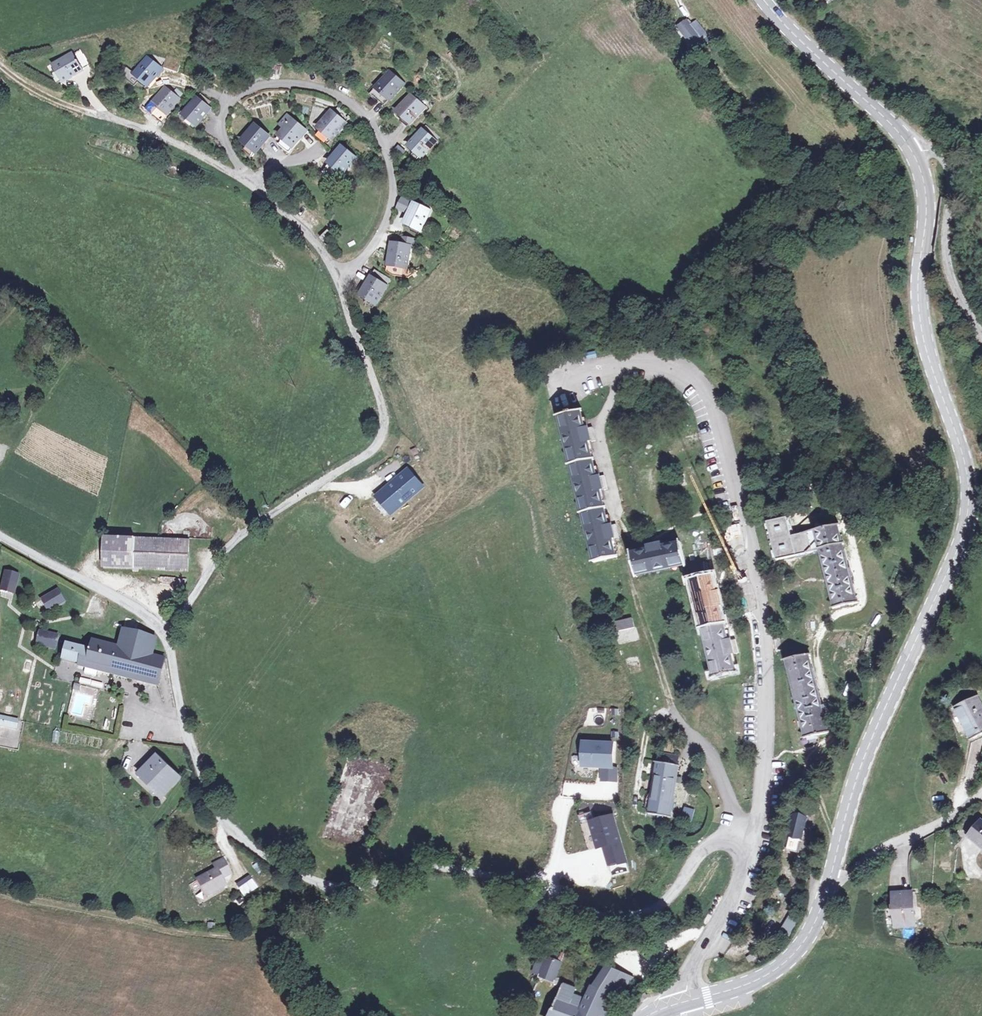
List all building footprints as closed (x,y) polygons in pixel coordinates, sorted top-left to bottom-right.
[(672,24),(691,52),(711,40),(700,23),(692,27),(684,16),(672,24)] [(180,28),(178,37),(194,41),(197,28),(181,25),(180,28)] [(148,47),(134,69),(148,79),(164,60),(178,64),(182,51),(166,47),(165,52),(148,47)] [(85,65),(75,50),(51,65),(59,80),(85,65)] [(388,73),(378,88),(389,98),(401,84),(388,73)] [(720,79),(725,89),(731,85),(725,75),(720,79)] [(179,100),(168,89),(154,103),(165,115),(179,100)] [(422,104),(411,94),(398,109),(410,120),(422,104)] [(199,126),(211,109),(196,100),(185,115),(199,126)] [(344,124),(333,111),(319,124),(328,137),(344,124)] [(284,126),(279,133),(276,137),(280,140),(279,142),(290,150),(294,144),(293,144),(306,127),(286,112),(278,122),(284,126)] [(242,140),(255,150),(267,132),(253,123),(242,140)] [(430,126),(424,131),(435,143),(440,138),(430,126)] [(435,143),(424,131),(408,144),(420,157),(435,143)] [(397,145),(393,151),(402,157),(406,151),(397,145)] [(342,171),(344,168),(353,157),(342,147),(329,161),(334,165),(342,171)] [(419,225),(428,209),(414,203),(405,218),(412,222),(419,225)] [(343,215),(338,208),(333,212),(339,219),(343,215)] [(327,230),(319,234),(324,244),(332,239),(327,230)] [(401,247),(410,249),(416,249),(417,241),(405,237),(401,247)] [(405,268),(410,249),(401,247),(393,244),(387,263),(405,268)] [(388,281),(375,270),(357,292),(371,303),(388,281)] [(594,350),(584,353),(585,360),(595,357),(594,350)] [(584,406),(559,413),(594,561),(617,555),(614,537),(619,536),(617,523),(611,523),(603,488),(607,486),(605,472),(599,473),(592,441),(598,440),(595,424),(589,425),(584,406)] [(423,488),(406,469),(375,495),(391,514),(423,488)] [(834,604),(858,599),(842,521),(794,531),(789,515),(770,519),(778,556),(821,548),(834,604)] [(187,570),(188,539),(104,537),(104,569),(187,570)] [(635,575),(685,563),(680,541),(662,544),(661,538),(647,542),(648,547),(631,553),(635,575)] [(1,582),(0,587),(0,589),(12,591),(13,585),(16,574),(3,571),(1,582)] [(713,574),(690,579),(713,675),(735,670),(732,651),(737,650),(735,638),(729,639),(721,604),(726,603),(724,592),(718,592),(713,574)] [(47,610),(53,606),(64,599),(55,587),(47,594),(40,600),(47,610)] [(63,658),(156,684),(162,660),(156,658),(162,637),(137,631),(139,622),(126,618),(118,645),(92,638),(89,649),(67,643),(63,658)] [(631,618),(616,621),(618,630),(632,625),(631,618)] [(36,645),(41,646),(50,648),(54,649),(56,636),(53,636),(44,633),(38,632),(36,645)] [(813,658),(788,664),(803,740),(827,735),(813,658)] [(67,714),(83,717),(85,708),(94,710),(99,686),(73,681),(67,714)] [(976,696),(956,704),(968,739),(981,734),(981,712),(976,696)] [(16,720),(0,716),(0,724),(14,727),(16,720)] [(613,741),(580,740),(579,767),(612,769),(613,741)] [(647,813),(672,815),(681,763),(678,763),(678,754),(661,751),(658,760),(656,759),(647,813)] [(160,797),(176,778),(157,759),(144,774),(156,786),(153,790),(160,797)] [(691,821),(694,809),(683,806),(680,818),(691,821)] [(612,813),(586,821),(595,849),(602,847),(608,867),(626,862),(612,813)] [(807,815),(798,813),(792,836),(803,838),(807,815)] [(980,823),(971,834),(981,844),(981,825),(980,823)] [(228,872),(220,860),(211,866),(214,870),(196,881),(206,897),(224,885),(219,878),(228,872)] [(913,891),(902,892),(893,892),(892,922),(896,922),(901,922),(902,927),(913,927),(913,891)] [(778,931),(787,937),(799,922),(790,915),(778,931)] [(753,965),(758,957),(750,952),(745,960),(753,965)] [(543,955),(533,974),(553,984),(560,970),(557,969),(558,964),(543,955)] [(659,975),(671,966),(668,961),(656,969),(659,975)] [(632,994),(634,995),(640,984),(617,969),(595,1005),(576,997),(578,992),(568,985),(550,1015),(617,1015),(632,994)] [(641,1004),(649,997),(645,992),(637,999),(641,1004)]
